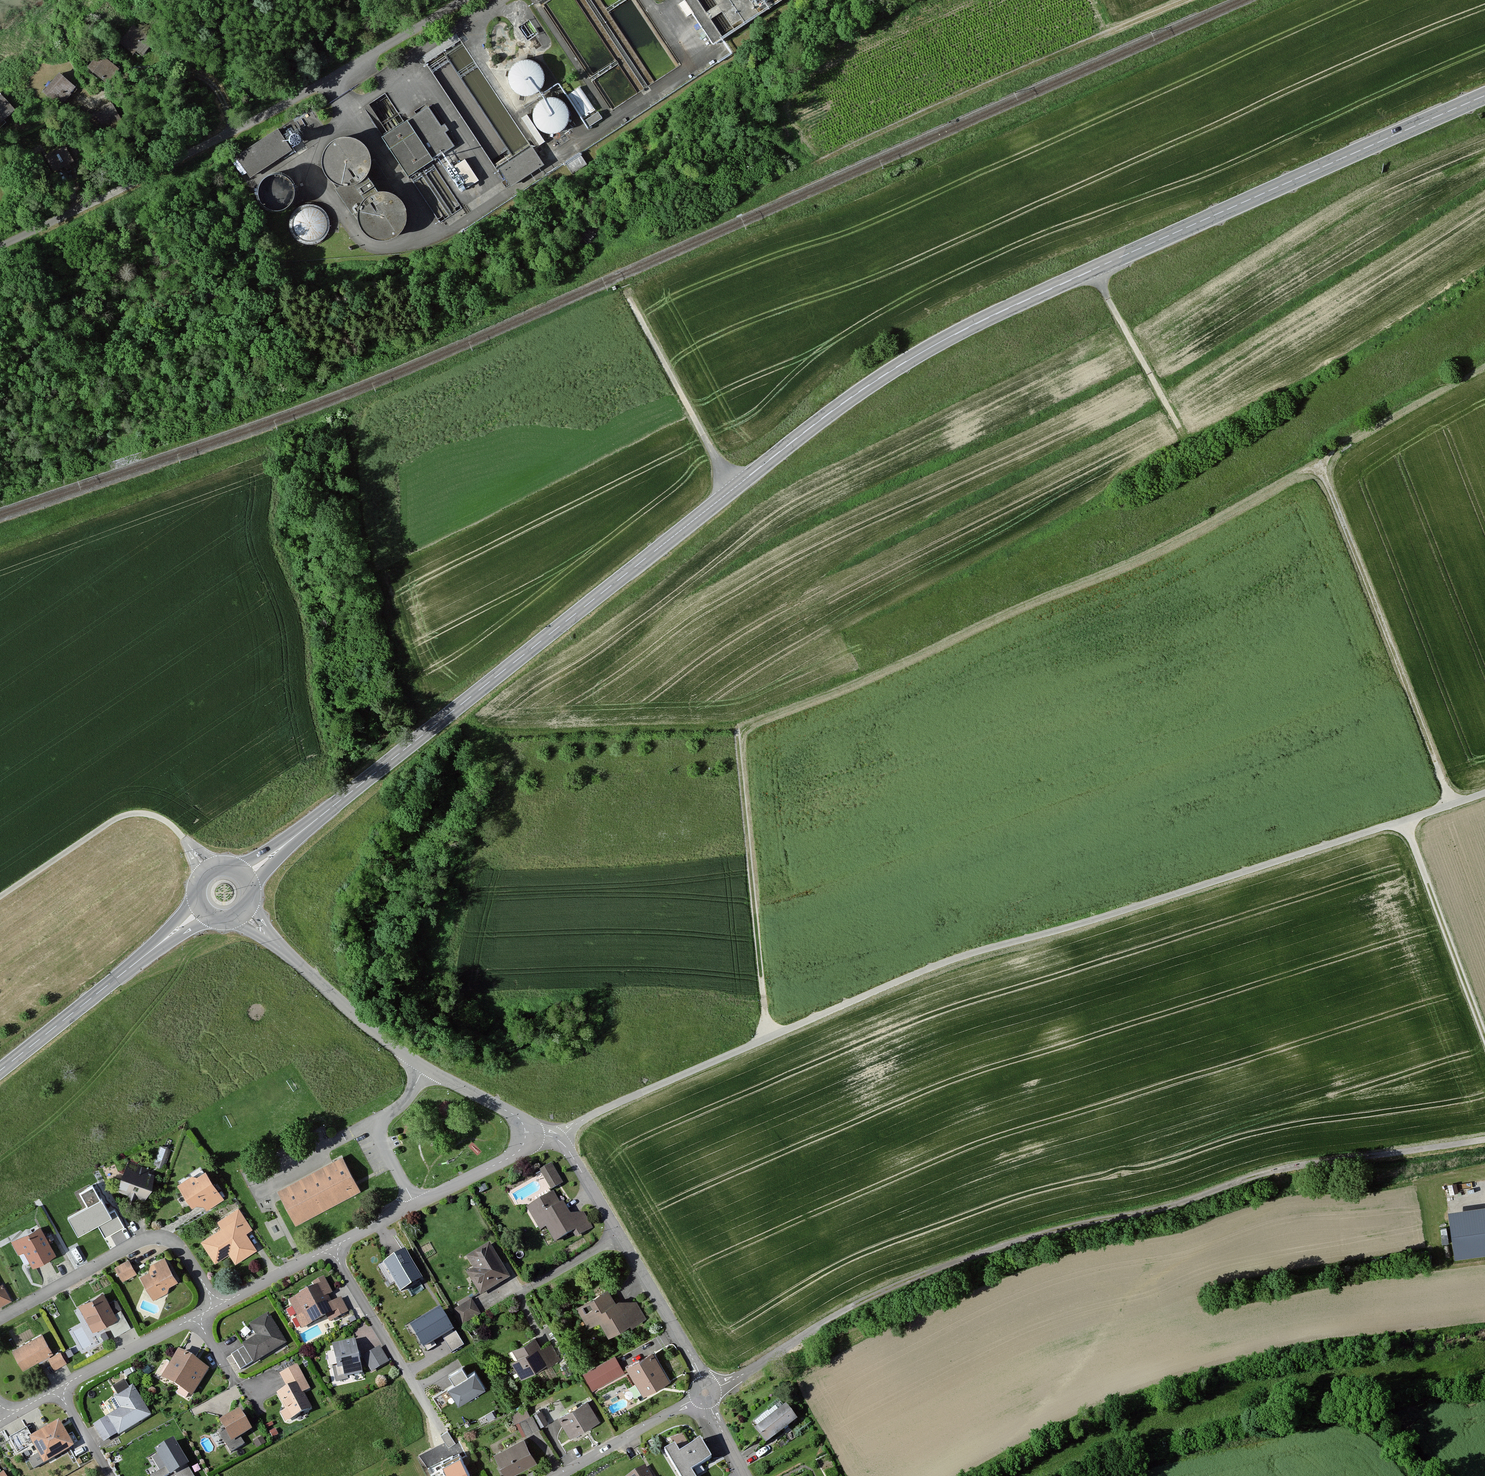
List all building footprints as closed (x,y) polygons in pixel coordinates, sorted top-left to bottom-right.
[(684,1),(714,46),(784,0),(686,0),(684,1)] [(134,27),(120,44),(133,55),(147,39),(134,27)] [(117,70),(99,56),(88,71),(106,84),(117,70)] [(509,85),(511,90),(516,94),(521,97),(527,98),(533,96),(539,93),(543,88),(545,82),(545,76),(543,70),(539,65),(534,62),(527,60),(521,61),(516,64),(512,68),(509,73),(508,79),(509,85)] [(75,85),(60,72),(46,89),(61,101),(75,85)] [(580,88),(567,97),(583,120),(596,111),(580,88)] [(1,92),(0,94),(0,126),(6,121),(3,118),(15,107),(1,92)] [(385,95),(370,105),(381,123),(397,113),(385,95)] [(535,123),(537,128),(542,132),(547,135),(553,136),(559,135),(565,132),(569,127),(571,121),(571,114),(569,108),(565,103),(560,100),(553,99),(547,99),(542,102),(537,106),(535,111),(534,117),(535,123)] [(112,106),(95,116),(108,137),(125,127),(112,106)] [(407,122),(433,162),(454,146),(445,133),(448,131),(445,126),(442,127),(428,108),(407,122)] [(598,113),(584,123),(588,129),(602,120),(598,113)] [(433,162),(407,122),(382,140),(409,178),(410,177),(420,170),(422,169),(431,163),(433,162)] [(278,131),(236,158),(249,179),(291,152),(290,149),(278,131)] [(290,145),(292,147),(293,148),(295,148),(297,148),(298,147),(300,146),(301,144),(301,142),(300,140),(299,139),(298,138),(296,137),(294,137),(293,138),(291,139),(290,140),(290,142),(290,144),(290,145)] [(322,168),(325,175),(330,181),(337,186),(345,187),(353,186),(361,182),(366,177),(370,169),(370,163),(371,161),(369,153),(365,146),(358,141),(351,138),(342,138),(335,141),(328,146),(324,152),(322,160),(322,168)] [(64,143),(45,154),(54,169),(73,158),(64,143)] [(533,148),(499,171),(511,189),(545,166),(533,148)] [(581,155),(564,165),(571,176),(588,165),(581,155)] [(375,160),(370,163),(370,169),(366,177),(361,182),(353,186),(345,187),(336,190),(352,216),(359,215),(361,207),(366,200),(372,195),(380,193),(387,193),(388,193),(392,194),(395,192),(375,160)] [(451,163),(446,166),(463,193),(480,183),(466,160),(454,167),(451,163)] [(259,200),(263,205),(268,209),(274,211),(280,212),(286,210),(291,206),(294,201),(296,195),(295,189),(293,183),(289,178),(283,175),(277,174),(271,175),(266,178),(261,182),(259,188),(258,191),(258,194),(259,200)] [(62,186),(56,178),(48,184),(54,192),(62,186)] [(360,223),(363,230),(368,236),(375,240),(383,242),(391,241),(398,237),(404,231),(407,224),(408,216),(406,208),(402,201),(396,196),(392,194),(388,193),(387,193),(380,193),(372,195),(366,200),(361,207),(359,215),(360,223)] [(293,230),(296,235),(301,239),(307,241),(313,241),(319,239),(324,236),(327,231),(329,225),(329,218),(326,213),(322,208),(317,205),(310,204),(304,205),(299,208),(294,212),(292,218),(291,224),(293,230)] [(161,1146),(155,1162),(165,1166),(171,1150),(161,1146)] [(344,1163),(341,1158),(334,1163),(279,1191),(297,1224),(359,1192),(355,1184),(344,1163)] [(551,1164),(540,1171),(552,1189),(563,1182),(551,1164)] [(153,1174),(128,1165),(119,1191),(144,1200),(153,1174)] [(205,1168),(178,1184),(192,1206),(200,1202),(204,1209),(223,1198),(205,1168)] [(65,1215),(77,1236),(112,1215),(92,1180),(74,1190),(83,1205),(65,1215)] [(485,1184),(478,1188),(481,1193),(488,1189),(485,1184)] [(554,1193),(528,1207),(541,1229),(546,1226),(555,1242),(573,1231),(576,1236),(591,1227),(583,1212),(570,1214),(564,1202),(560,1203),(554,1193)] [(1455,1258),(1484,1254),(1484,1206),(1449,1211),(1455,1258)] [(238,1208),(218,1221),(222,1228),(202,1241),(215,1261),(229,1252),(235,1262),(256,1249),(245,1232),(252,1228),(238,1208)] [(40,1225),(12,1239),(20,1252),(24,1250),(33,1266),(55,1253),(40,1225)] [(495,1243),(470,1255),(477,1270),(471,1273),(482,1294),(513,1278),(495,1243)] [(404,1251),(383,1264),(401,1292),(421,1279),(404,1251)] [(169,1257),(141,1272),(156,1298),(183,1283),(169,1257)] [(132,1258),(116,1268),(126,1282),(141,1272),(132,1258)] [(317,1287),(290,1301),(298,1315),(304,1312),(310,1324),(326,1315),(329,1321),(348,1311),(341,1297),(332,1302),(329,1295),(333,1293),(325,1277),(314,1283),(317,1287)] [(2,1308),(14,1301),(4,1283),(0,1285),(0,1305),(2,1308)] [(608,1289),(578,1307),(589,1326),(601,1319),(609,1333),(628,1323),(631,1328),(647,1319),(637,1303),(615,1300),(608,1289)] [(103,1292),(79,1305),(93,1330),(108,1321),(115,1335),(130,1327),(121,1310),(114,1313),(103,1292)] [(472,1300),(454,1310),(463,1325),(480,1315),(472,1300)] [(439,1309),(409,1327),(423,1349),(442,1337),(452,1331),(439,1309)] [(269,1313),(250,1324),(257,1336),(243,1345),(245,1347),(254,1361),(254,1362),(287,1343),(269,1313)] [(454,1333),(452,1331),(442,1337),(452,1353),(464,1345),(456,1331),(454,1333)] [(42,1334),(12,1351),(23,1369),(53,1352),(42,1334)] [(535,1337),(512,1350),(516,1358),(512,1362),(521,1379),(559,1358),(550,1342),(540,1347),(535,1337)] [(355,1339),(332,1344),(337,1367),(333,1368),(336,1382),(348,1380),(348,1376),(362,1373),(355,1339)] [(254,1361),(245,1347),(231,1355),(240,1369),(254,1361)] [(379,1347),(363,1357),(372,1372),(388,1362),(379,1347)] [(212,1368),(183,1350),(166,1377),(195,1395),(212,1368)] [(60,1351),(49,1358),(55,1369),(67,1362),(60,1351)] [(651,1352),(627,1366),(643,1395),(668,1381),(651,1352)] [(615,1357),(583,1374),(593,1391),(624,1374),(615,1357)] [(288,1387),(277,1393),(286,1409),(280,1412),(285,1421),(312,1407),(303,1392),(309,1389),(296,1365),(280,1374),(288,1387)] [(462,1366),(450,1374),(455,1382),(447,1387),(458,1404),(485,1388),(474,1371),(468,1375),(462,1366)] [(122,1409),(94,1425),(104,1441),(150,1414),(133,1385),(114,1396),(122,1409)] [(590,1400),(561,1416),(573,1439),(602,1423),(590,1400)] [(786,1405),(756,1429),(767,1443),(797,1419),(786,1405)] [(526,1408),(512,1415),(522,1435),(539,1427),(533,1415),(532,1415),(530,1416),(526,1408)] [(240,1409),(220,1421),(226,1431),(220,1434),(231,1452),(244,1443),(240,1436),(252,1429),(240,1409)] [(541,1411),(533,1415),(539,1427),(548,1422),(541,1411)] [(59,1423),(31,1438),(34,1444),(44,1461),(72,1446),(59,1423)] [(34,1444),(31,1438),(27,1429),(10,1438),(17,1453),(34,1444)] [(448,1431),(441,1435),(448,1448),(455,1443),(448,1431)] [(262,1437),(253,1442),(257,1448),(266,1443),(262,1437)] [(524,1439),(496,1453),(508,1475),(509,1475),(536,1462),(524,1439)] [(174,1440),(156,1450),(166,1467),(170,1473),(171,1475),(175,1472),(187,1464),(188,1464),(174,1440)] [(666,1449),(682,1475),(695,1475),(691,1470),(711,1458),(700,1440),(680,1452),(675,1444),(666,1449)] [(459,1455),(440,1465),(446,1475),(470,1475),(459,1455)] [(175,1472),(177,1475),(194,1475),(187,1464),(175,1472)] [(151,1475),(166,1475),(170,1473),(166,1467),(151,1475)] [(629,1475),(650,1475),(644,1467),(629,1475)]
